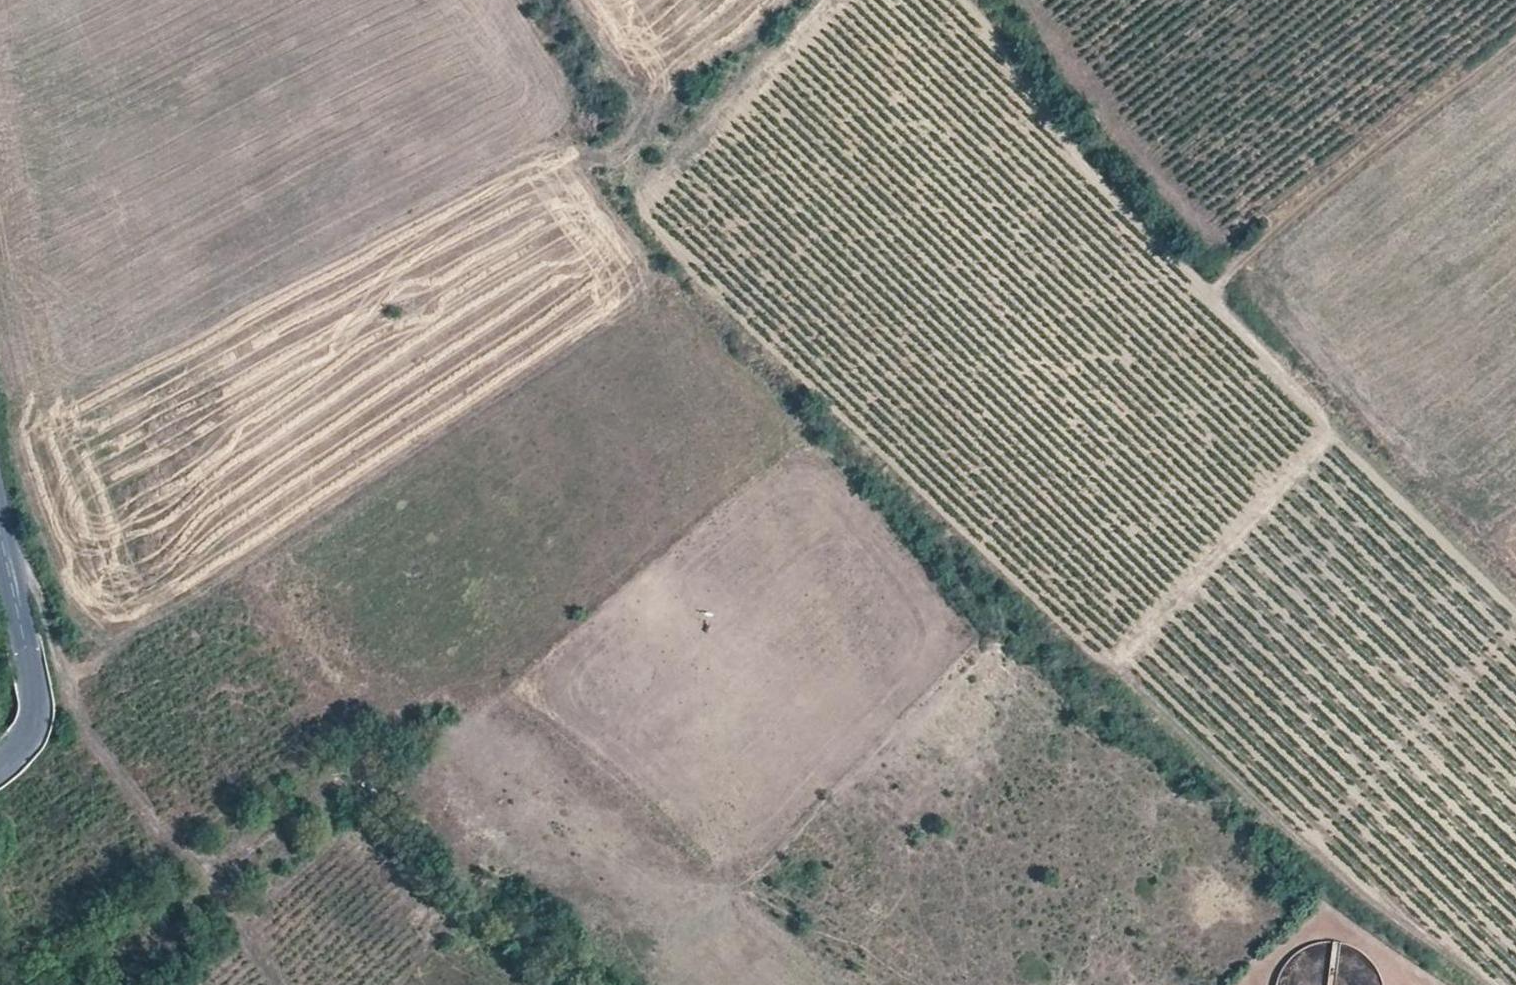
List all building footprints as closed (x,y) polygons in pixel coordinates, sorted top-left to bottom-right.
[(1314,940),(1302,944),(1292,951),(1286,958),(1281,965),(1276,974),(1273,984),(1383,984),(1383,982),(1379,969),(1369,955),(1359,947),(1348,942),(1331,938),(1314,940)]
